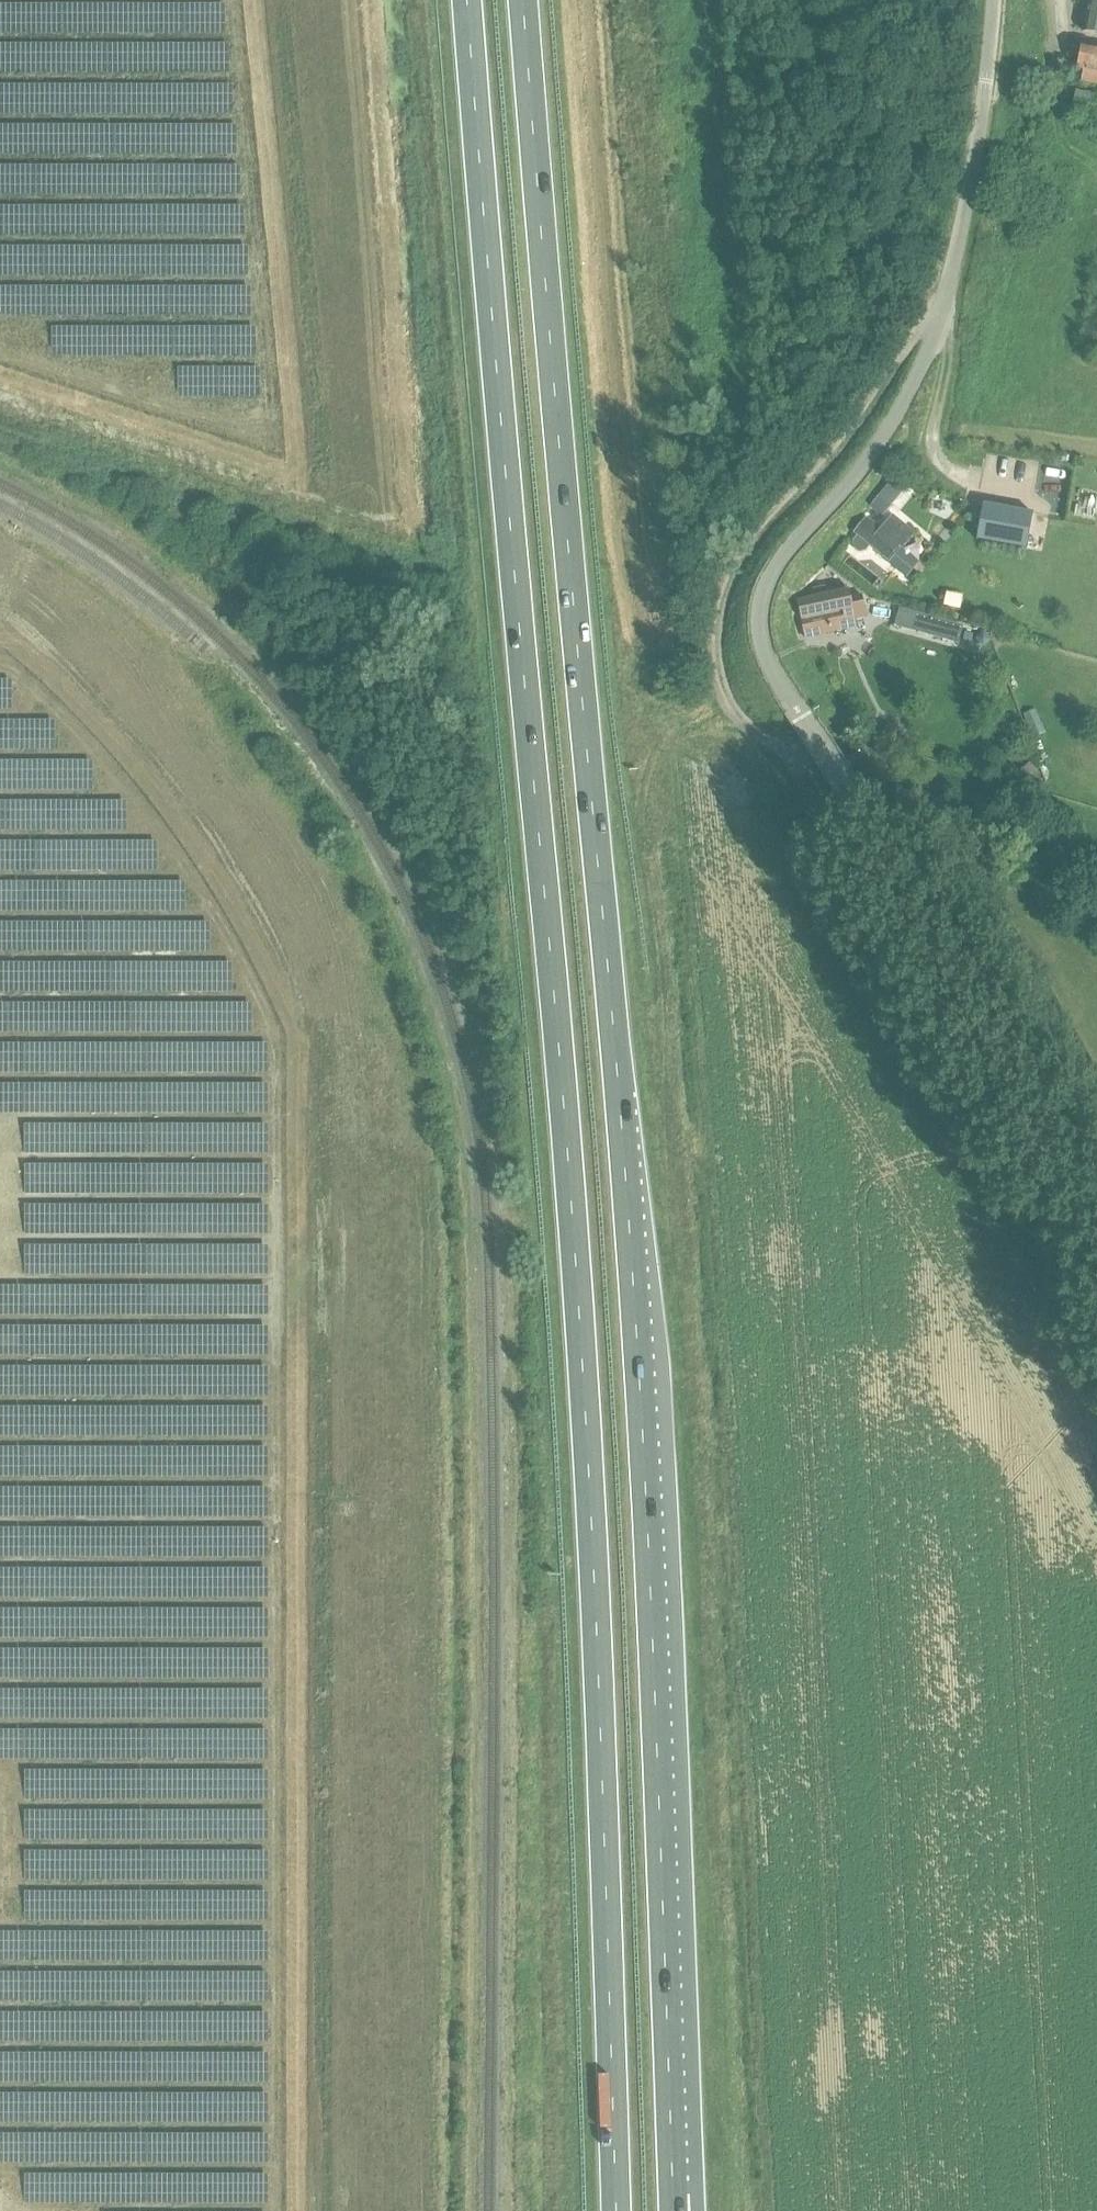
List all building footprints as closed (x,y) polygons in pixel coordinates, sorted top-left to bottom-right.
[(1096,34),(1096,2),(1089,0),(1084,31),(1096,34)] [(1076,69),(1083,70),(1081,82),(1096,85),(1096,48),(1081,45),(1076,69)] [(1096,117),(1096,96),(1079,92),(1075,113),(1096,117)] [(882,516),(905,488),(892,477),(869,505),(882,516)] [(1079,513),(1096,515),(1096,492),(1082,490),(1079,513)] [(1033,513),(983,504),(976,539),(1027,548),(1033,513)] [(870,546),(888,560),(900,570),(911,557),(902,549),(914,534),(892,516),(881,529),(867,518),(855,533),(858,536),(854,541),(854,545),(861,551),(866,551),(870,546)] [(862,595),(849,598),(847,586),(835,589),(836,592),(798,601),(807,637),(847,628),(846,626),(853,624),(854,619),(867,616),(862,595)] [(900,610),(896,625),(957,643),(962,627),(900,610)] [(1031,759),(1017,773),(1029,783),(1042,769),(1031,759)]
